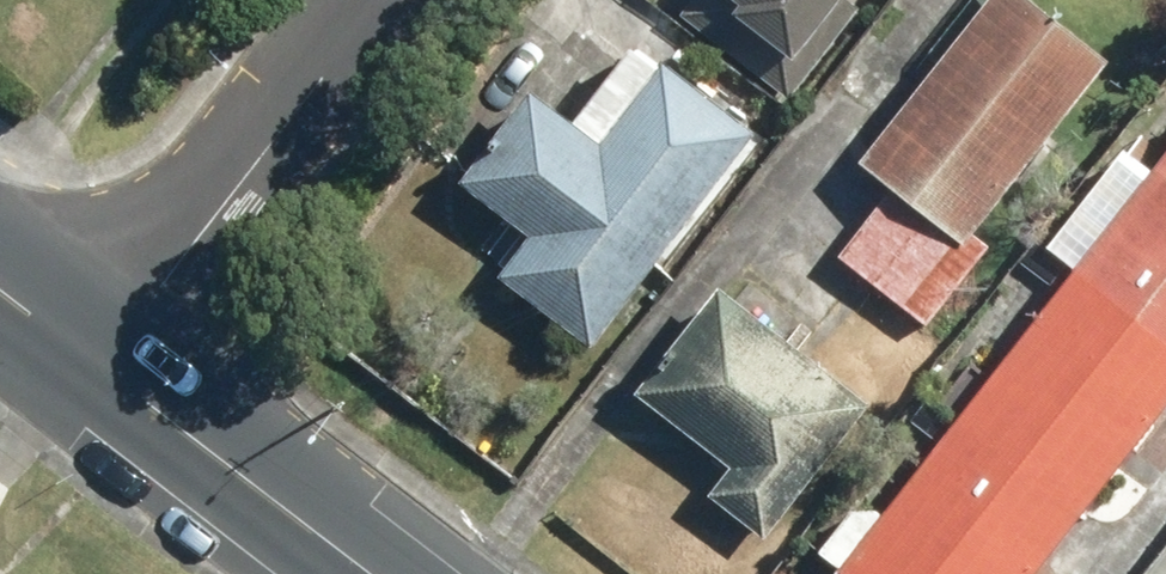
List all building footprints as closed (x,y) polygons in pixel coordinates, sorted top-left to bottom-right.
[(789,107),(872,0),(689,0),(674,20),(789,107)] [(924,328),(999,234),(985,223),(1110,65),(1026,0),(986,0),(851,170),(885,197),(836,259),(924,328)] [(495,282),(590,352),(751,137),(630,48),(572,127),(528,94),(455,191),(524,242),(495,282)] [(832,573),(1037,573),(1165,410),(1165,156),(881,519),(859,502),(814,559),(832,573)] [(868,410),(716,291),(631,398),(724,471),(702,499),(761,545),(868,410)]
